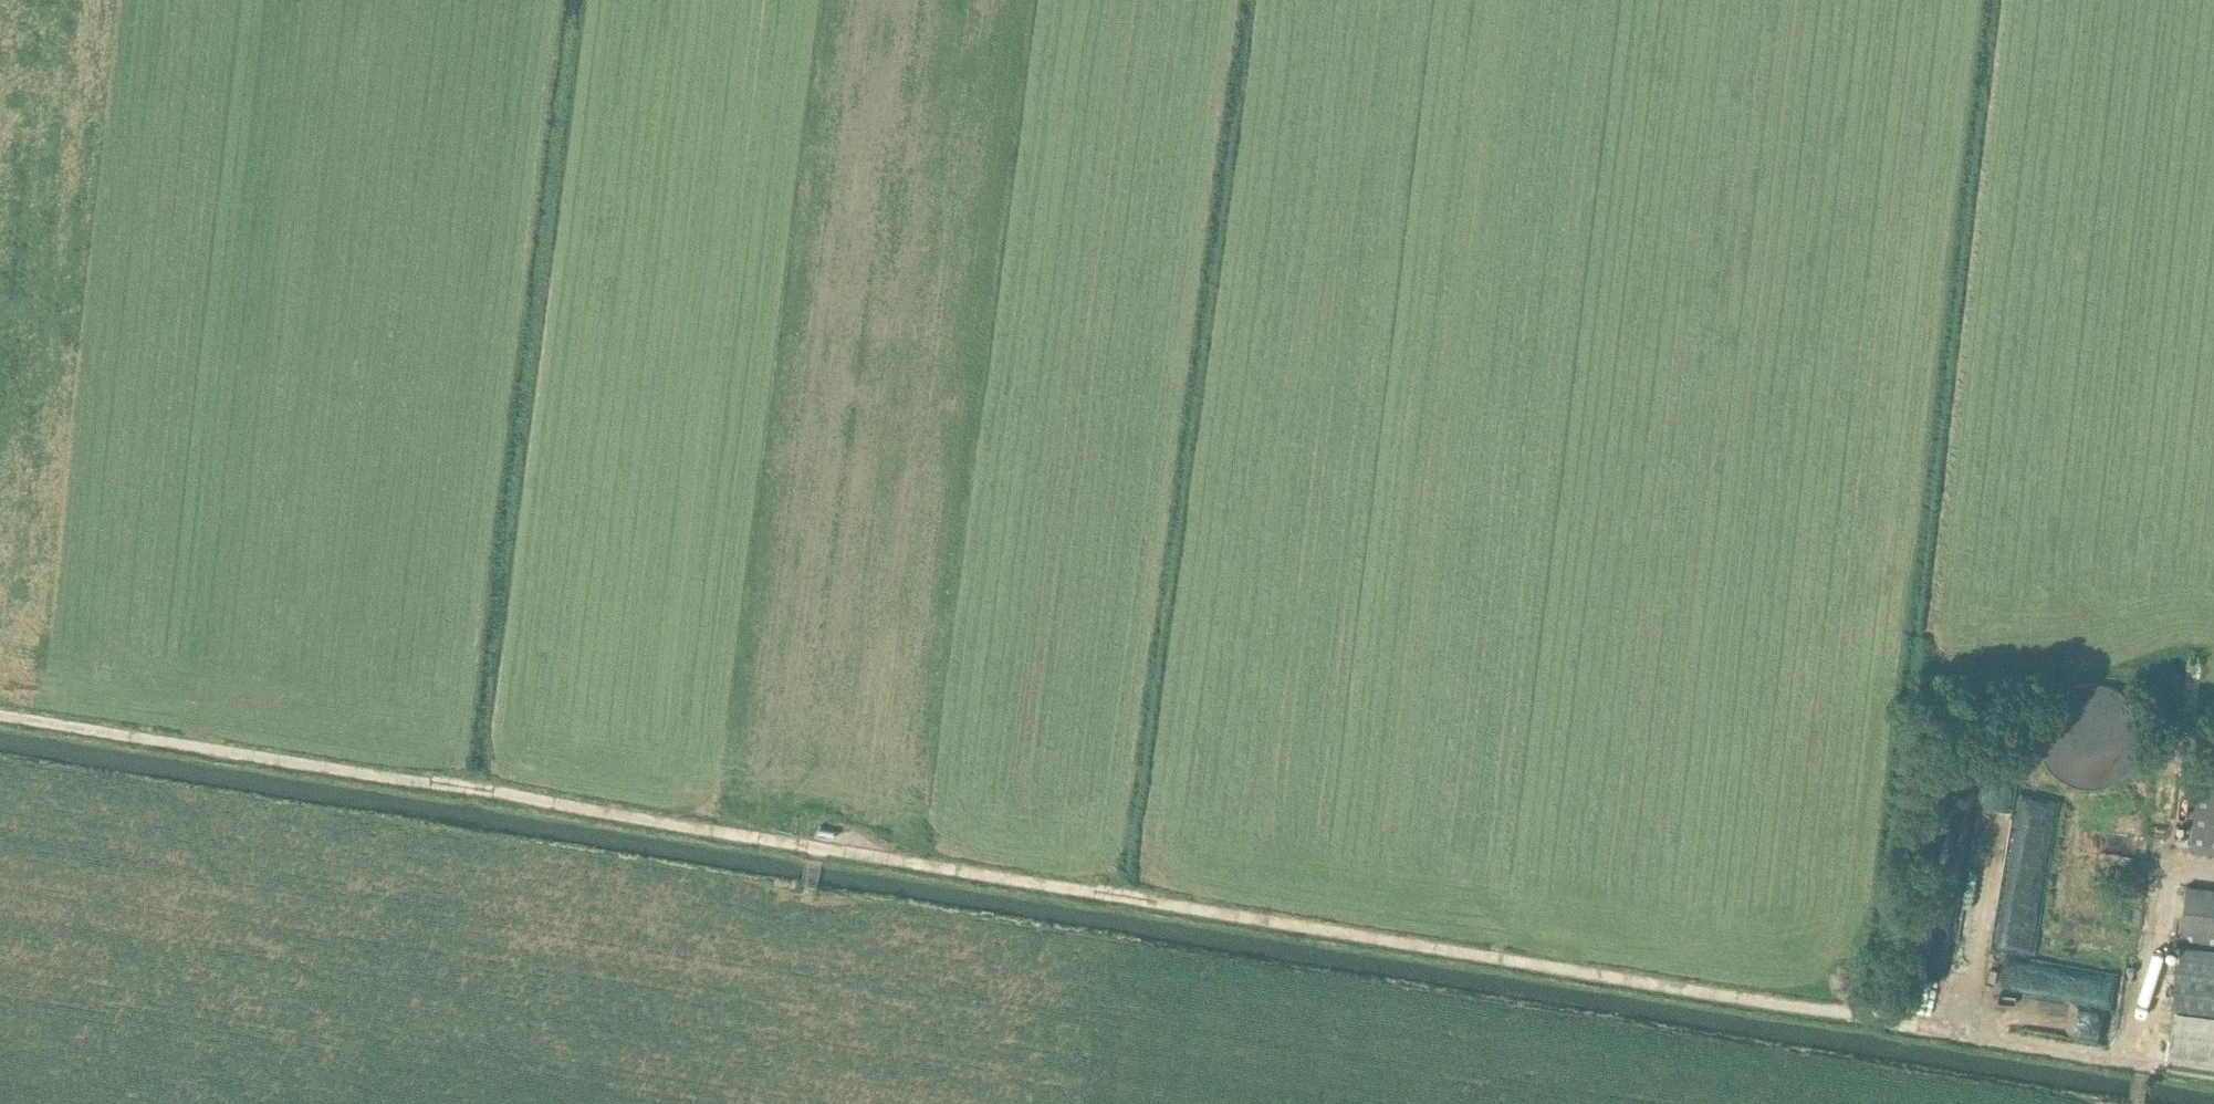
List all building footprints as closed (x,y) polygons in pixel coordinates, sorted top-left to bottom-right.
[(2071,763),(2111,766),(2116,697),(2075,695),(2071,763)] [(2199,769),(2190,848),(2213,851),(2213,770),(2199,769)] [(1980,800),(1977,835),(2049,841),(2051,808),(2016,805),(2016,803),(1980,800)] [(2187,885),(2180,939),(2213,943),(2213,889),(2187,885)] [(2213,1063),(2213,952),(2179,948),(2166,1058),(2213,1063)]
